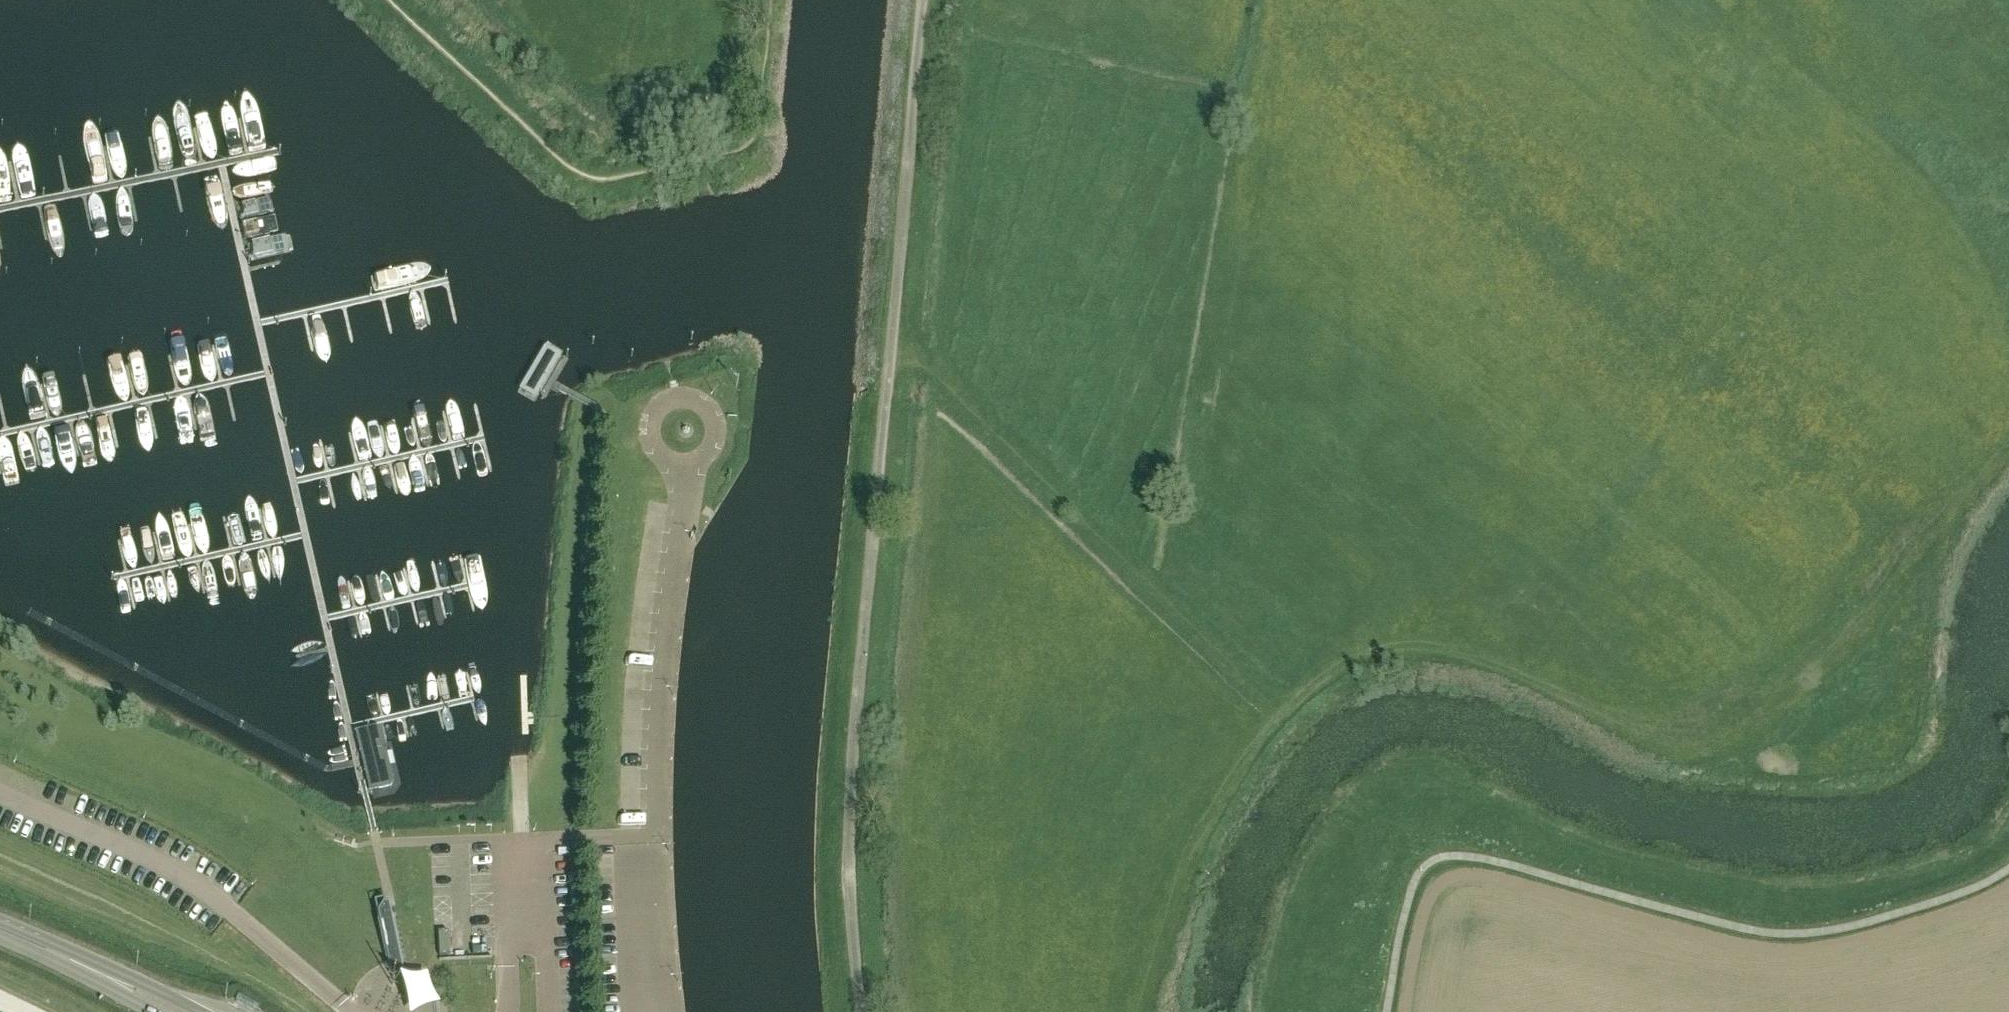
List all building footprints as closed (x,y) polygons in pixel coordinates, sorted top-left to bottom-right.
[(378,915),(393,977),(394,979),(397,978),(402,969),(402,968),(402,967),(388,905),(388,904),(386,903),(384,903),(378,912),(378,913),(378,914),(378,915)] [(408,1011),(436,1011),(443,1009),(429,978),(399,992),(408,1011)]
